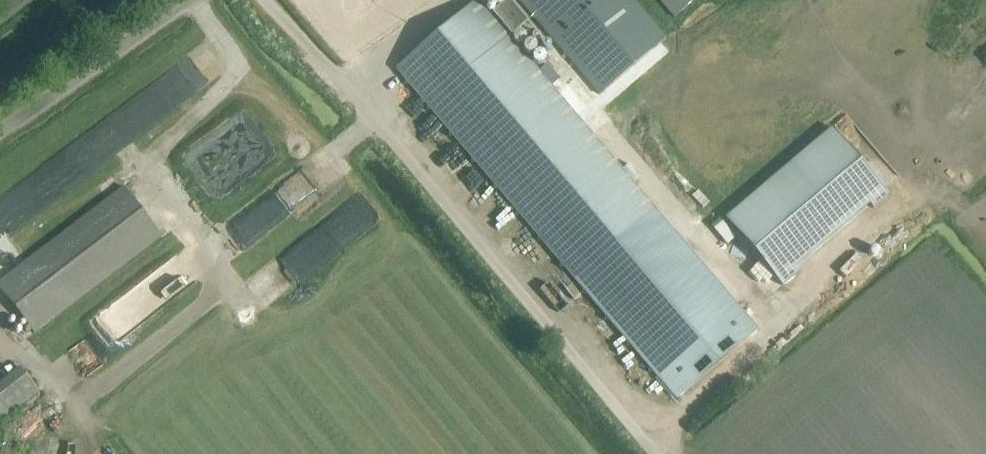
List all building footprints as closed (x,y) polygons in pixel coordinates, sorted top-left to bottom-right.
[(395,70),(676,400),(759,330),(478,0),(395,70)] [(585,79),(599,95),(665,39),(632,0),(520,0),(585,79)] [(674,18),(695,0),(658,0),(674,18)] [(511,37),(527,23),(508,1),(492,14),(511,37)] [(585,79),(577,86),(590,102),(599,95),(585,79)] [(792,267),(867,203),(872,209),(888,196),(831,129),(724,220),(782,287),(797,273),(792,267)] [(161,237),(123,188),(0,282),(0,290),(34,334),(161,237)] [(115,347),(169,309),(149,282),(96,320),(115,347)] [(39,392),(20,369),(0,384),(0,422),(39,392)]
